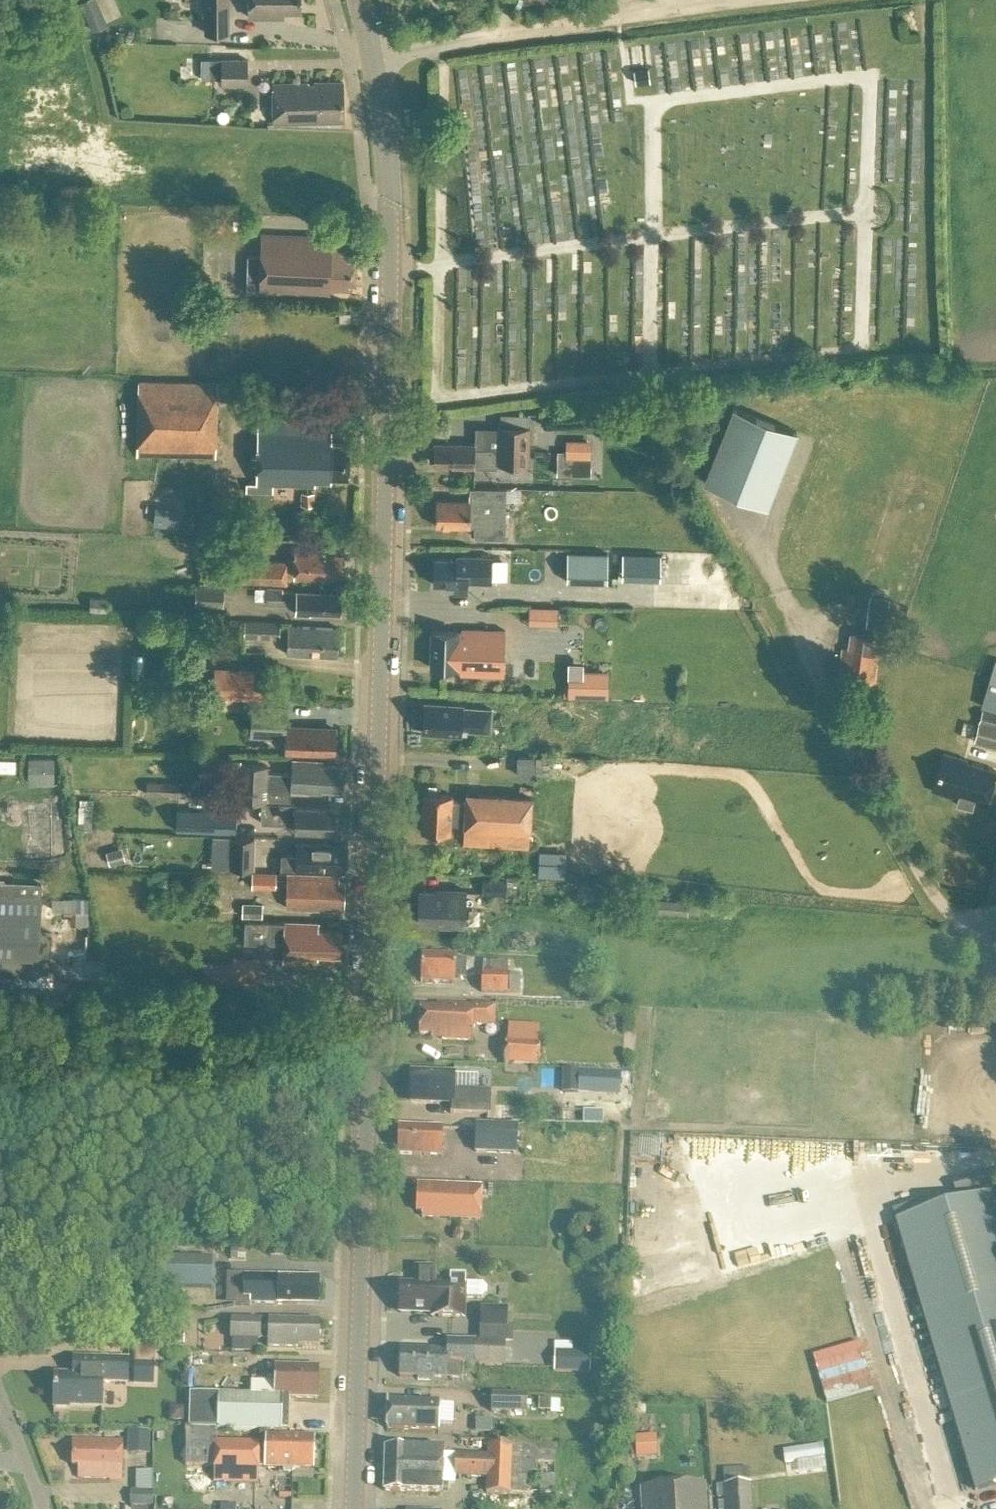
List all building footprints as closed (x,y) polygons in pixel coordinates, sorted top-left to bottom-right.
[(205,31),(230,31),(230,0),(205,0),(205,31)] [(301,10),(301,0),(249,0),(249,17),(273,17),(273,10),(301,10)] [(108,24),(101,9),(85,16),(92,31),(108,24)] [(248,59),(210,59),(210,78),(222,78),(222,85),(248,85),(248,59)] [(635,82),(652,81),(650,68),(634,70),(635,82)] [(275,123),(345,121),(344,82),(274,84),(275,123)] [(348,281),(355,282),(356,249),(331,248),(332,236),(262,233),(261,254),(248,253),(246,291),(317,294),(317,293),(329,293),(329,288),(348,289),(348,281)] [(349,320),(350,311),(339,311),(339,319),(349,320)] [(216,456),(217,381),(138,380),(137,455),(216,456)] [(733,407),(703,482),(769,508),(798,433),(733,407)] [(348,476),(349,442),(331,442),(331,424),(258,422),(256,482),(246,482),(246,491),(273,492),(273,483),(315,484),(315,480),(331,480),(331,476),(348,476)] [(528,465),(529,427),(499,427),(499,449),(479,448),(479,449),(475,449),(475,443),(435,442),(435,446),(430,446),(430,459),(434,459),(434,462),(457,463),(456,466),(497,467),(500,464),(528,465)] [(591,458),(592,440),(567,439),(566,451),(558,450),(557,474),(571,475),(571,457),(591,458)] [(505,537),(506,488),(470,487),(469,499),(436,498),(435,525),(475,526),(474,536),(505,537)] [(313,491),(301,491),(301,505),(313,505),(313,491)] [(286,583),(287,561),(244,559),(244,550),(224,549),(223,568),(243,569),(242,581),(286,583)] [(340,576),(341,553),(324,553),(324,551),(295,550),(294,576),(320,577),(322,576),(340,576)] [(566,580),(607,581),(608,553),(567,552),(566,580)] [(491,559),(467,558),(455,558),(456,554),(434,553),(434,557),(433,583),(455,584),(454,592),(466,592),(467,580),(491,580),(491,559)] [(728,561),(725,557),(706,557),(714,570),(728,561)] [(197,584),(196,604),(223,605),(224,585),(197,584)] [(266,603),(295,604),(295,612),(312,613),(313,610),(340,612),(341,592),(283,590),(283,587),(266,587),(266,603)] [(106,611),(106,597),(90,597),(90,611),(106,611)] [(868,597),(864,628),(884,631),(888,600),(868,597)] [(528,624),(548,624),(548,607),(529,606),(528,624)] [(243,638),(279,639),(280,621),(244,620),(243,638)] [(338,655),(339,627),(288,625),(287,653),(338,655)] [(432,629),(431,667),(461,668),(461,673),(504,675),(506,629),(462,628),(462,631),(432,629)] [(848,667),(883,668),(883,631),(848,631),(848,667)] [(995,712),(995,659),(981,707),(995,712)] [(214,666),(213,686),(213,695),(266,697),(267,668),(214,666)] [(568,673),(568,693),(582,693),(582,696),(609,696),(609,670),(582,670),(582,673),(568,673)] [(149,696),(148,705),(163,705),(163,696),(149,696)] [(187,697),(187,707),(215,708),(216,698),(187,697)] [(489,730),(491,710),(462,708),(462,704),(424,702),(423,730),(461,733),(461,729),(489,730)] [(334,750),(335,728),(302,727),(302,725),(287,724),(287,705),(251,704),(250,725),(267,725),(267,735),(285,736),(284,751),(313,751),(314,749),(334,750)] [(972,742),(995,749),(995,714),(981,709),(972,742)] [(985,804),(995,769),(965,761),(966,758),(942,752),(932,790),(956,797),(955,803),(967,807),(969,800),(985,804)] [(536,773),(549,773),(549,756),(536,756),(536,773)] [(15,759),(0,758),(0,770),(15,770),(15,759)] [(54,759),(29,759),(29,785),(54,785),(54,759)] [(338,789),(340,765),(313,763),(313,760),(292,759),(291,773),(267,772),(267,765),(240,764),(239,799),(266,801),(266,800),(290,801),(291,790),(321,791),(321,788),(338,789)] [(147,779),(146,793),(187,795),(187,781),(147,779)] [(528,845),(530,794),(466,792),(466,799),(451,798),(451,795),(423,794),(422,828),(448,830),(448,824),(463,824),(462,842),(528,845)] [(328,831),(328,806),(290,805),(290,802),(259,801),(259,822),(289,823),(289,829),(328,831)] [(94,807),(82,807),(82,824),(94,824),(94,807)] [(940,820),(943,811),(936,809),(933,818),(940,820)] [(252,830),(252,814),(207,814),(207,830),(252,830)] [(957,816),(952,832),(977,840),(982,824),(957,816)] [(249,837),(225,837),(224,868),(249,868),(249,837)] [(344,865),(345,847),(330,846),(330,843),(296,842),(296,854),(281,853),(281,868),(330,869),(330,865),(344,865)] [(109,864),(125,860),(122,847),(106,851),(109,864)] [(276,886),(276,872),(252,872),(251,886),(276,886)] [(343,908),(344,879),(339,879),(339,874),(287,873),(286,906),(343,908)] [(38,959),(41,884),(0,882),(0,958),(38,959)] [(579,883),(577,897),(593,900),(596,885),(579,883)] [(448,892),(419,890),(418,921),(439,922),(439,925),(464,926),(465,890),(448,889),(448,892)] [(70,923),(87,923),(87,897),(51,897),(51,909),(63,909),(63,913),(70,913),(70,923)] [(686,914),(687,900),(657,898),(656,912),(686,914)] [(242,901),(242,915),(262,915),(262,902),(242,901)] [(268,943),(268,942),(283,942),(283,962),(318,963),(318,953),(340,954),(341,929),(318,929),(318,922),(244,920),(244,942),(268,943)] [(87,950),(87,932),(72,932),(72,947),(51,947),(51,959),(85,959),(85,957),(92,957),(92,950),(87,950)] [(464,980),(465,963),(454,962),(454,958),(419,956),(419,984),(454,985),(454,980),(464,980)] [(507,977),(507,965),(482,964),(482,976),(481,976),(481,995),(507,996),(507,995),(519,995),(519,977),(507,977)] [(435,1010),(418,1009),(417,1036),(441,1037),(441,1041),(471,1042),(472,1025),(493,1026),(494,1006),(471,1005),(471,1008),(435,1006),(435,1010)] [(505,1043),(504,1066),(539,1068),(541,1045),(505,1043)] [(579,1096),(579,1072),(562,1072),(561,1096),(579,1096)] [(454,1077),(411,1075),(410,1103),(451,1105),(451,1116),(489,1118),(490,1093),(454,1092),(454,1077)] [(619,1086),(620,1075),(607,1075),(606,1085),(619,1086)] [(513,1112),(501,1112),(501,1121),(513,1122),(513,1112)] [(602,1126),(603,1114),(583,1113),(582,1125),(602,1126)] [(518,1127),(475,1126),(475,1155),(517,1156),(518,1127)] [(442,1129),(398,1128),(397,1156),(441,1157),(442,1129)] [(480,1221),(481,1187),(417,1185),(417,1213),(423,1213),(422,1219),(480,1221)] [(995,1487),(995,1207),(993,1196),(896,1224),(976,1492),(995,1487)] [(164,1263),(163,1290),(211,1291),(211,1263),(164,1263)] [(464,1320),(464,1301),(484,1301),(487,1297),(487,1292),(484,1287),(465,1287),(465,1277),(450,1277),(450,1287),(434,1287),(435,1270),(416,1269),(415,1286),(398,1286),(397,1298),(400,1298),(400,1314),(432,1315),(432,1319),(464,1320)] [(318,1304),(318,1282),(298,1281),(298,1279),(244,1277),(243,1300),(250,1300),(250,1305),(297,1306),(297,1303),(318,1304)] [(482,1309),(481,1328),(508,1329),(509,1311),(482,1309)] [(161,1314),(160,1345),(184,1346),(185,1315),(161,1314)] [(318,1348),(319,1323),(231,1321),(230,1340),(268,1341),(267,1349),(296,1350),(298,1347),(318,1348)] [(505,1367),(506,1343),(447,1341),(447,1352),(400,1351),(400,1353),(397,1353),(397,1363),(400,1363),(399,1379),(418,1379),(418,1382),(432,1382),(432,1380),(462,1381),(463,1367),(479,1368),(479,1367),(505,1367)] [(555,1353),(554,1374),(590,1376),(591,1354),(555,1353)] [(73,1376),(54,1376),(53,1407),(101,1409),(102,1384),(127,1384),(128,1360),(74,1359),(73,1376)] [(864,1363),(818,1377),(826,1405),(872,1391),(864,1363)] [(317,1401),(318,1369),(274,1367),(274,1369),(275,1369),(274,1385),(251,1384),(250,1398),(282,1399),(317,1401)] [(134,1369),(134,1387),(153,1388),(154,1369),(134,1369)] [(282,1399),(250,1398),(218,1396),(189,1396),(188,1429),(186,1429),(186,1434),(267,1436),(267,1432),(281,1433),(282,1399)] [(492,1396),(492,1416),(528,1417),(528,1397),(492,1396)] [(550,1414),(550,1401),(538,1401),(538,1414),(550,1414)] [(439,1432),(439,1422),(440,1403),(387,1402),(386,1430),(439,1432)] [(184,1425),(184,1410),(169,1409),(169,1425),(184,1425)] [(127,1457),(149,1457),(150,1433),(128,1433),(127,1457)] [(267,1438),(267,1436),(186,1434),(185,1467),(214,1467),(214,1489),(230,1489),(230,1484),(258,1484),(259,1453),(265,1453),(264,1470),(282,1470),(284,1472),(292,1473),(296,1468),(313,1469),(314,1441),(298,1441),(298,1439),(267,1438)] [(121,1482),(122,1443),(72,1442),(72,1468),(78,1468),(78,1480),(110,1481),(110,1482),(121,1482)] [(631,1442),(632,1460),(639,1460),(638,1442),(631,1442)] [(486,1505),(554,1506),(552,1443),(512,1444),(512,1447),(488,1447),(488,1457),(455,1456),(454,1478),(487,1479),(486,1505)] [(444,1450),(385,1448),(385,1470),(443,1472),(444,1450)] [(442,1494),(443,1472),(385,1470),(384,1493),(442,1494)] [(156,1489),(155,1471),(138,1472),(139,1490),(156,1489)] [(749,1484),(723,1486),(725,1508),(751,1508),(749,1484)] [(704,1485),(640,1489),(642,1508),(706,1508),(704,1485)] [(129,1508),(153,1508),(152,1493),(129,1493),(129,1508)]
